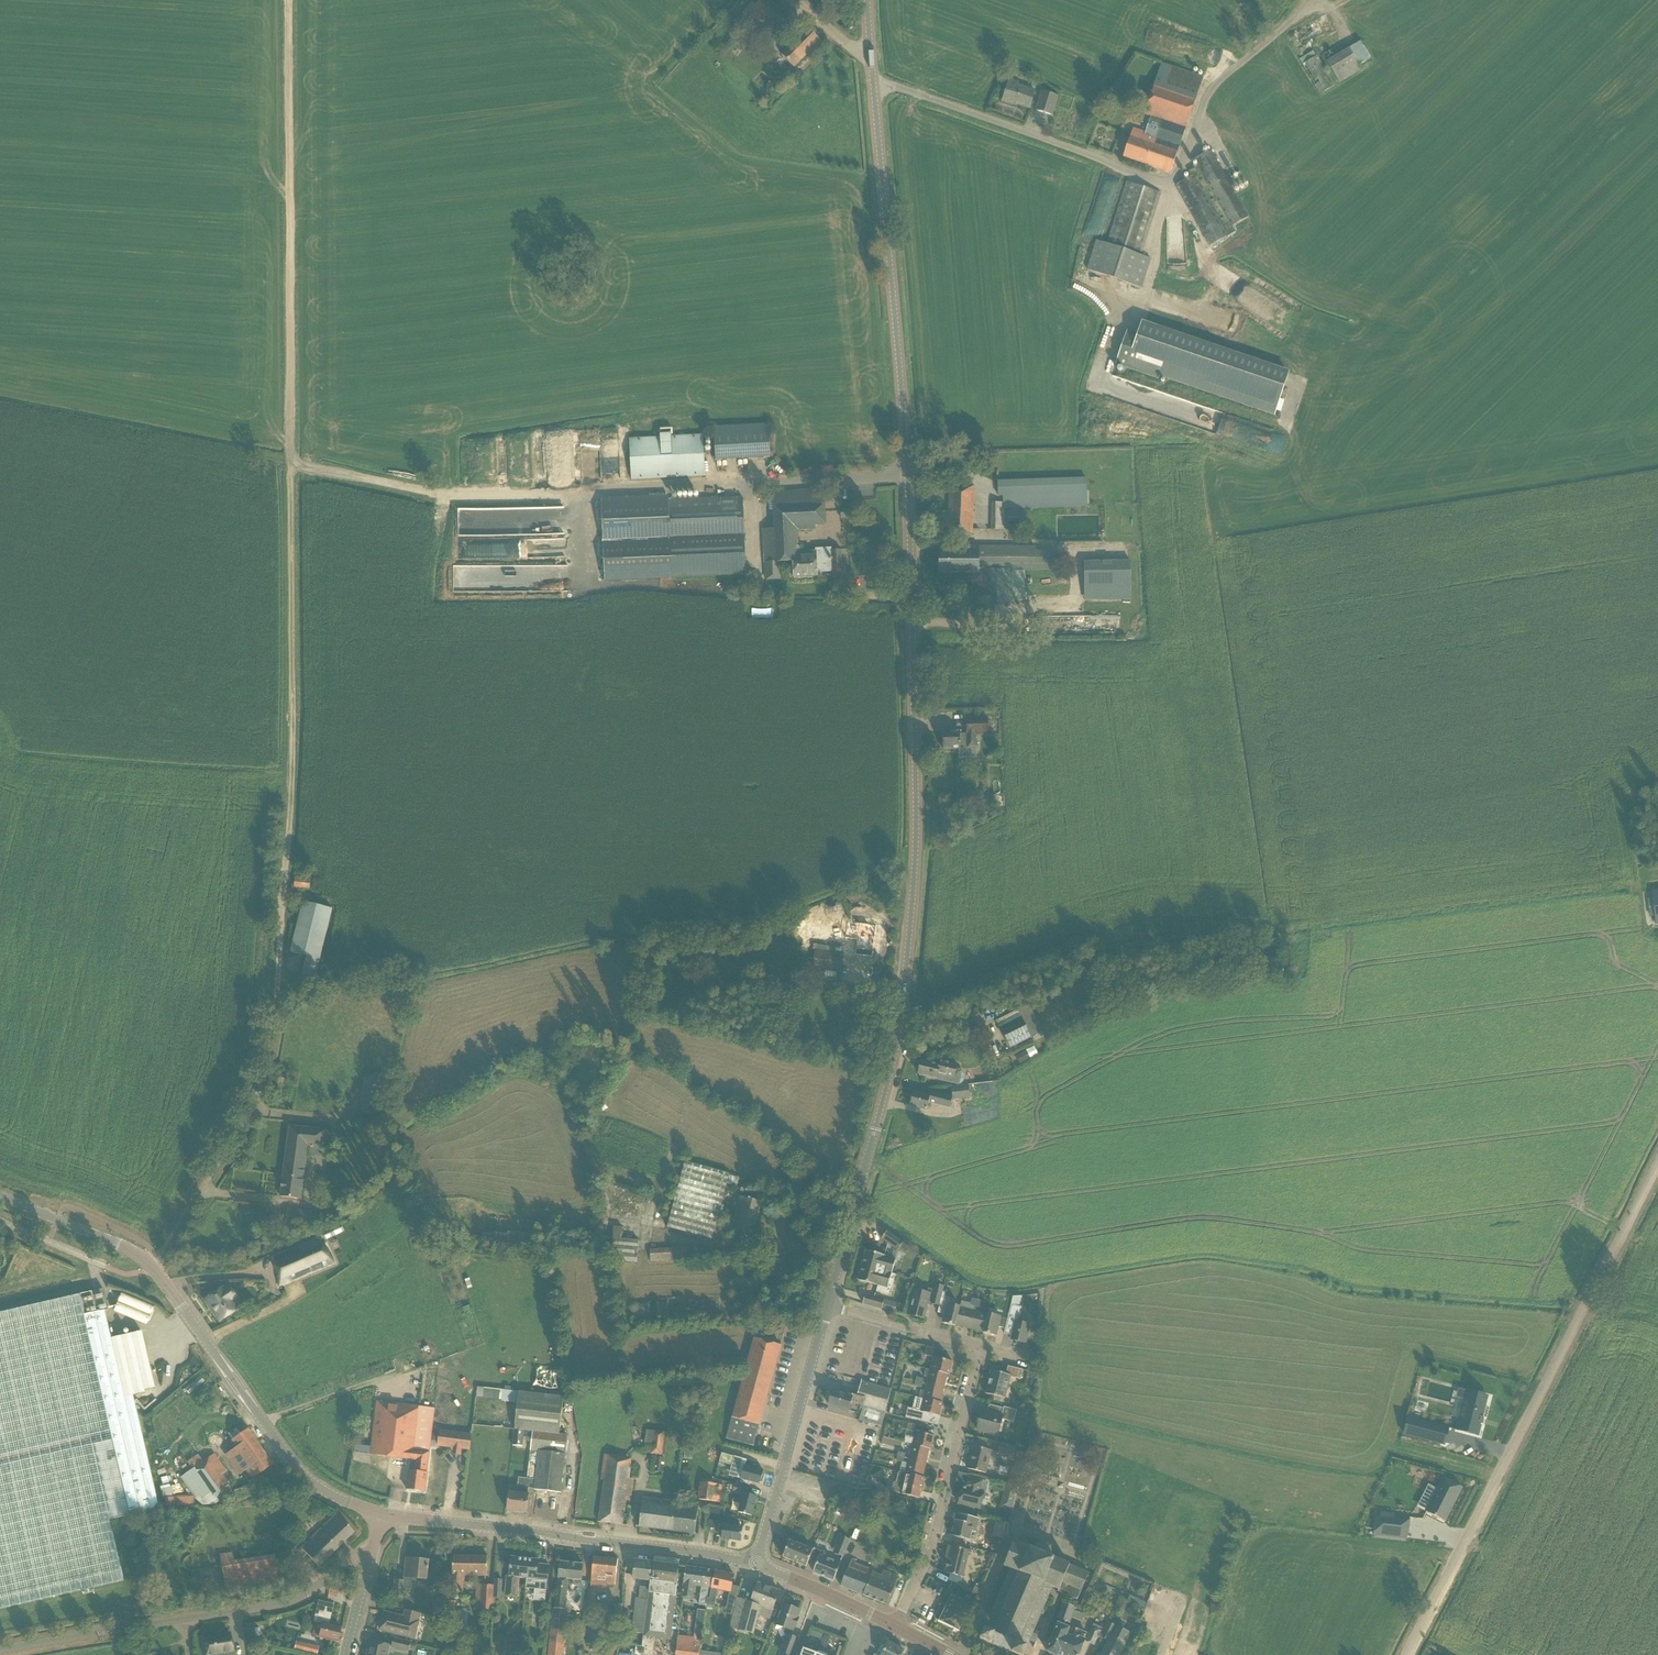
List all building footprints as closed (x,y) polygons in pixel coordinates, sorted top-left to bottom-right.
[(781,55),(794,68),(820,41),(808,28),(781,55)] [(1362,70),(1349,49),(1326,62),(1339,83),(1362,70)] [(1313,52),(1299,60),(1319,93),(1333,85),(1313,52)] [(1133,129),(1127,148),(1123,158),(1170,174),(1203,78),(1162,64),(1145,113),(1162,119),(1156,138),(1144,133),(1144,132),(1133,129)] [(1009,80),(1006,90),(1003,101),(1017,105),(1018,103),(1030,107),(1034,93),(1017,87),(1018,82),(1009,80)] [(1058,97),(1041,92),(1036,111),(1052,116),(1058,97)] [(1176,185),(1181,195),(1210,247),(1236,232),(1233,227),(1248,219),(1211,151),(1194,160),(1198,166),(1188,172),(1191,177),(1176,185)] [(1127,182),(1107,244),(1141,256),(1161,194),(1127,182)] [(1177,266),(1175,217),(1159,217),(1162,267),(1177,266)] [(1151,259),(1141,256),(1107,244),(1097,241),(1087,269),(1141,288),(1151,259)] [(1223,325),(1226,316),(1209,311),(1206,321),(1223,325)] [(1160,377),(1274,416),(1289,371),(1142,321),(1138,334),(1127,330),(1116,364),(1159,379),(1160,377)] [(1227,433),(1232,421),(1217,415),(1212,428),(1227,433)] [(714,427),(716,461),(770,458),(768,424),(714,427)] [(703,435),(629,439),(631,481),(705,477),(703,435)] [(1086,478),(998,481),(998,496),(1005,496),(1005,509),(1026,509),(1087,507),(1086,478)] [(947,535),(958,535),(967,536),(967,527),(972,527),(974,487),(949,486),(947,535)] [(816,563),(815,552),(802,552),(802,547),(796,547),(795,531),(815,530),(815,526),(818,526),(817,518),(825,518),(824,499),(795,501),(794,491),(774,492),(774,502),(775,520),(776,529),(763,529),(765,560),(793,559),(794,564),(794,578),(806,578),(817,577),(817,572),(816,563)] [(743,498),(668,501),(668,497),(601,499),(604,581),(746,576),(743,498)] [(1089,513),(1049,514),(1050,543),(1128,540),(1127,512),(1095,513),(1094,504),(1089,505),(1089,513)] [(854,517),(854,509),(840,510),(841,518),(854,517)] [(512,556),(512,541),(452,541),(452,557),(512,556)] [(948,546),(939,546),(939,561),(980,561),(980,547),(970,547),(970,552),(948,552),(948,546)] [(1035,547),(980,547),(980,561),(980,573),(982,573),(982,604),(1011,604),(1011,601),(1011,594),(1011,571),(1025,571),(1054,571),(1056,571),(1056,553),(1049,551),(1037,551),(1037,550),(1035,547)] [(842,562),(841,550),(832,551),(832,548),(815,549),(815,552),(816,563),(817,572),(832,572),(832,574),(842,574),(842,562)] [(980,561),(939,561),(939,573),(980,573),(980,561)] [(1131,561),(1084,561),(1084,600),(1131,600),(1131,561)] [(451,580),(462,579),(462,568),(450,568),(451,580)] [(943,749),(954,749),(977,749),(976,735),(988,735),(988,719),(966,719),(966,737),(960,737),(960,733),(942,733),(943,749)] [(295,876),(294,886),(310,888),(311,878),(295,876)] [(302,975),(312,978),(316,979),(333,909),(303,902),(290,952),(306,956),(302,975)] [(859,924),(855,955),(872,957),(874,942),(876,943),(876,937),(875,937),(876,926),(859,924)] [(815,950),(813,967),(841,971),(843,953),(815,950)] [(1040,992),(1036,984),(1028,988),(1032,995),(1040,992)] [(1032,1038),(1018,1010),(996,1021),(1009,1049),(1032,1038)] [(1026,1051),(1017,1056),(1021,1063),(1030,1059),(1030,1060),(1039,1056),(1034,1046),(1026,1050),(1026,1051)] [(921,1061),(918,1074),(920,1074),(919,1076),(924,1077),(924,1076),(961,1085),(962,1084),(963,1083),(964,1081),(965,1079),(965,1077),(965,1075),(965,1074),(963,1072),(962,1071),(956,1069),(957,1064),(951,1063),(940,1061),(939,1065),(921,1061)] [(910,1105),(920,1108),(927,1110),(929,1102),(950,1108),(952,1099),(970,1097),(969,1086),(951,1087),(952,1098),(931,1093),(930,1097),(913,1093),(910,1105)] [(302,1199),(307,1162),(309,1147),(323,1148),(325,1131),(290,1126),(280,1196),(302,1199)] [(375,1145),(377,1131),(361,1128),(359,1142),(375,1145)] [(684,1162),(680,1177),(667,1229),(712,1240),(717,1221),(724,1223),(727,1211),(720,1209),(726,1184),(737,1187),(739,1177),(684,1162)] [(742,1185),(741,1188),(740,1191),(747,1193),(748,1190),(749,1187),(742,1185)] [(739,1196),(730,1230),(752,1235),(761,1202),(739,1196)] [(315,1215),(315,1213),(287,1209),(285,1224),(313,1228),(314,1227),(322,1225),(321,1222),(334,1219),(332,1212),(315,1215)] [(637,1262),(638,1241),(622,1239),(623,1227),(613,1226),(612,1238),(613,1238),(612,1249),(611,1260),(637,1262)] [(530,1252),(532,1234),(521,1233),(507,1231),(507,1234),(494,1233),(494,1234),(483,1233),(481,1247),(519,1251),(530,1252)] [(881,1239),(898,1250),(903,1243),(886,1232),(881,1239)] [(310,1243),(271,1260),(278,1276),(276,1277),(279,1288),(291,1283),(290,1280),(289,1278),(310,1269),(311,1271),(331,1263),(320,1239),(310,1243)] [(881,1244),(879,1252),(886,1254),(889,1246),(881,1244)] [(687,1255),(686,1247),(651,1250),(652,1261),(694,1259),(693,1255),(687,1255)] [(866,1251),(862,1265),(892,1273),(896,1260),(885,1257),(885,1256),(866,1251)] [(892,1273),(862,1265),(858,1280),(877,1285),(888,1288),(892,1273)] [(237,1299),(237,1298),(234,1294),(227,1285),(208,1298),(217,1312),(216,1313),(222,1321),(237,1311),(237,1310),(231,1302),(237,1299)] [(915,1290),(911,1304),(909,1315),(924,1319),(928,1303),(931,1303),(931,1304),(939,1306),(942,1296),(944,1287),(935,1285),(934,1290),(928,1289),(927,1293),(915,1290)] [(0,1313),(0,1609),(123,1581),(109,1521),(158,1509),(137,1413),(134,1404),(132,1396),(144,1393),(144,1391),(154,1388),(141,1331),(110,1338),(103,1311),(107,1310),(102,1289),(0,1313)] [(865,1295),(862,1303),(894,1312),(897,1304),(865,1295)] [(942,1296),(939,1306),(938,1313),(944,1315),(942,1323),(955,1326),(955,1325),(959,1307),(960,1307),(948,1304),(950,1298),(942,1296)] [(1007,1320),(1005,1329),(1004,1334),(1011,1336),(1010,1340),(1025,1343),(1030,1325),(1018,1322),(1022,1307),(1019,1307),(1022,1296),(1013,1297),(1007,1320)] [(634,1302),(635,1322),(720,1317),(719,1297),(634,1302)] [(955,1325),(969,1328),(974,1311),(960,1307),(959,1307),(955,1325)] [(969,1328),(983,1332),(984,1332),(988,1314),(974,1311),(969,1328)] [(984,1332),(983,1332),(983,1333),(996,1336),(999,1327),(1005,1329),(1007,1320),(1001,1318),(1001,1317),(988,1314),(984,1332)] [(753,1446),(754,1444),(781,1346),(755,1338),(733,1418),(731,1417),(726,1438),(753,1446)] [(926,1346),(924,1355),(933,1357),(930,1370),(947,1374),(949,1375),(952,1362),(941,1359),(943,1351),(926,1346)] [(985,1394),(996,1396),(1005,1399),(1010,1377),(1020,1380),(1023,1370),(1008,1366),(1006,1374),(991,1371),(985,1394)] [(928,1378),(926,1384),(944,1389),(947,1374),(930,1370),(925,1369),(923,1377),(928,1378)] [(832,1391),(828,1405),(858,1414),(860,1408),(862,1408),(859,1420),(882,1426),(891,1390),(861,1382),(857,1396),(847,1394),(847,1395),(832,1391)] [(918,1398),(923,1399),(940,1403),(944,1389),(926,1384),(925,1391),(920,1390),(918,1398)] [(493,1399),(510,1400),(510,1390),(494,1389),(493,1399)] [(514,1429),(524,1430),(532,1431),(559,1434),(563,1397),(519,1392),(514,1429)] [(1459,1419),(1456,1430),(1478,1436),(1481,1425),(1482,1425),(1482,1424),(1481,1424),(1482,1418),(1483,1419),(1484,1418),(1481,1417),(1484,1406),(1486,1399),(1481,1398),(1473,1395),(1472,1396),(1473,1396),(1471,1402),(1466,1401),(1461,1419),(1459,1419)] [(923,1399),(920,1412),(928,1414),(939,1416),(942,1403),(940,1403),(923,1399)] [(377,1402),(372,1444),(371,1455),(410,1460),(407,1490),(424,1492),(425,1491),(433,1492),(434,1483),(425,1482),(434,1409),(377,1402)] [(977,1430),(988,1433),(998,1435),(1001,1419),(1014,1422),(1017,1410),(1004,1407),(1002,1416),(982,1411),(977,1430)] [(908,1409),(906,1418),(926,1423),(928,1414),(920,1412),(908,1409)] [(1408,1417),(1404,1435),(1444,1445),(1448,1428),(1408,1417)] [(903,1422),(901,1429),(911,1431),(913,1425),(903,1422)] [(236,1447),(226,1455),(239,1474),(245,1470),(252,1479),(263,1471),(272,1465),(247,1429),(232,1440),(236,1447)] [(524,1430),(514,1429),(512,1445),(522,1447),(524,1430)] [(643,1453),(665,1455),(667,1433),(646,1430),(643,1453)] [(471,1435),(440,1431),(438,1446),(469,1450),(471,1435)] [(509,1491),(507,1511),(526,1513),(529,1494),(528,1494),(528,1488),(534,1489),(534,1490),(560,1493),(565,1454),(564,1454),(567,1435),(559,1434),(532,1431),(526,1478),(518,1477),(516,1492),(509,1491)] [(906,1436),(904,1442),(912,1444),(929,1449),(931,1450),(934,1436),(924,1434),(915,1432),(913,1438),(906,1436)] [(1000,1443),(997,1454),(1015,1458),(1024,1460),(1027,1449),(1017,1447),(1000,1443)] [(909,1454),(908,1459),(926,1463),(929,1449),(912,1444),(909,1454)] [(967,1469),(978,1471),(986,1473),(991,1451),(973,1446),(967,1469)] [(192,1469),(180,1477),(181,1479),(198,1501),(201,1499),(207,1508),(211,1505),(212,1506),(231,1492),(227,1486),(220,1477),(227,1472),(214,1453),(202,1462),(197,1455),(187,1462),(192,1469)] [(603,1480),(599,1511),(598,1522),(622,1525),(625,1500),(630,1501),(632,1480),(629,1479),(630,1465),(622,1465),(623,1457),(603,1454),(601,1480),(603,1480)] [(734,1456),(730,1469),(742,1472),(740,1479),(741,1479),(740,1483),(749,1485),(750,1482),(760,1485),(761,1482),(762,1483),(764,1474),(763,1474),(764,1471),(745,1466),(741,1465),(743,1459),(734,1456)] [(898,1456),(897,1462),(907,1464),(905,1473),(922,1478),(922,1477),(926,1463),(908,1459),(905,1458),(898,1456)] [(893,1482),(891,1491),(919,1498),(921,1491),(924,1478),(922,1477),(922,1478),(905,1473),(899,1472),(899,1471),(896,1483),(893,1482)] [(986,1494),(984,1492),(980,1491),(982,1481),(979,1481),(969,1478),(966,1488),(963,1487),(958,1504),(969,1506),(979,1509),(982,1500),(984,1499),(986,1494)] [(1443,1478),(1425,1512),(1444,1522),(1462,1488),(1443,1478)] [(721,1485),(701,1482),(699,1500),(719,1502),(721,1485)] [(252,1484),(234,1491),(238,1502),(256,1495),(252,1484)] [(734,1485),(732,1492),(741,1494),(743,1488),(734,1485)] [(1019,1488),(1010,1486),(1006,1498),(1016,1500),(1019,1488)] [(393,1502),(395,1491),(388,1490),(386,1501),(393,1502)] [(756,1497),(744,1494),(738,1513),(751,1516),(756,1497)] [(789,1541),(782,1557),(806,1567),(810,1557),(824,1523),(829,1512),(800,1500),(796,1511),(794,1510),(782,1538),(789,1541)] [(841,1501),(836,1512),(845,1516),(849,1504),(841,1501)] [(640,1516),(639,1527),(655,1529),(695,1534),(698,1511),(697,1511),(698,1504),(683,1502),(682,1510),(645,1506),(645,1503),(642,1503),(640,1516)] [(354,1533),(336,1514),(300,1548),(318,1567),(354,1533)] [(951,1536),(962,1539),(964,1539),(963,1545),(970,1547),(972,1541),(969,1540),(971,1532),(975,1533),(979,1519),(969,1516),(959,1514),(957,1520),(955,1520),(951,1536)] [(1376,1514),(1373,1535),(1407,1539),(1409,1517),(1393,1515),(1392,1520),(1380,1518),(1381,1514),(1376,1514)] [(715,1529),(716,1522),(708,1521),(707,1528),(715,1529)] [(996,1521),(990,1543),(1001,1545),(1006,1534),(1008,1524),(996,1521)] [(742,1528),(723,1526),(721,1539),(741,1541),(742,1528)] [(838,1535),(835,1544),(846,1549),(849,1540),(838,1535)] [(980,1640),(1015,1654),(1023,1654),(1025,1652),(1031,1654),(1034,1646),(1028,1643),(1031,1637),(1036,1639),(1039,1633),(1034,1630),(1040,1617),(1042,1617),(1045,1610),(1042,1609),(1052,1587),(1058,1589),(1057,1592),(1077,1600),(1089,1573),(1073,1567),(1064,1563),(1064,1562),(1064,1558),(1059,1556),(1056,1558),(1055,1560),(1050,1558),(1051,1555),(1050,1547),(1040,1543),(1034,1548),(1033,1550),(1028,1548),(1029,1546),(1028,1543),(1023,1540),(1019,1543),(1019,1544),(1014,1542),(1011,1549),(1003,1567),(1010,1569),(992,1611),(990,1611),(987,1617),(989,1618),(980,1640)] [(969,1551),(959,1548),(949,1546),(946,1555),(949,1555),(945,1573),(963,1577),(969,1551)] [(226,1597),(279,1589),(274,1555),(232,1561),(231,1553),(220,1555),(226,1597)] [(834,1580),(840,1564),(820,1555),(813,1572),(834,1580)] [(470,1556),(454,1556),(449,1591),(462,1593),(464,1576),(470,1576),(470,1556)] [(470,1556),(470,1576),(487,1576),(487,1556),(470,1556)] [(511,1557),(510,1568),(509,1576),(507,1576),(505,1596),(517,1597),(519,1578),(525,1579),(526,1567),(523,1567),(524,1558),(511,1557)] [(593,1557),(592,1568),(591,1583),(615,1585),(618,1560),(593,1557)] [(539,1560),(524,1558),(523,1567),(526,1567),(525,1579),(526,1579),(525,1589),(546,1591),(549,1565),(538,1564),(539,1560)] [(394,1595),(402,1596),(403,1589),(411,1590),(412,1579),(427,1581),(429,1567),(428,1567),(429,1561),(412,1559),(412,1563),(406,1563),(404,1582),(395,1581),(394,1595)] [(634,1571),(633,1579),(646,1581),(645,1588),(640,1587),(638,1599),(648,1600),(650,1580),(652,1562),(636,1560),(635,1560),(634,1571)] [(556,1589),(554,1608),(549,1654),(562,1654),(566,1615),(565,1610),(568,1580),(581,1581),(583,1564),(560,1562),(558,1578),(557,1578),(556,1589)] [(640,1654),(641,1654),(648,1654),(653,1654),(654,1647),(656,1638),(670,1639),(676,1594),(679,1566),(653,1562),(651,1580),(650,1580),(648,1600),(646,1611),(643,1634),(643,1636),(642,1646),(641,1646),(640,1654)] [(686,1567),(682,1598),(693,1600),(695,1586),(709,1588),(711,1579),(711,1580),(712,1570),(686,1567)] [(841,1586),(841,1587),(887,1605),(898,1577),(888,1573),(883,1571),(881,1576),(880,1580),(848,1568),(845,1576),(841,1586)] [(732,1586),(734,1575),(715,1571),(713,1581),(709,1599),(707,1598),(706,1605),(714,1607),(718,1590),(721,1591),(730,1593),(732,1586)] [(350,1587),(352,1577),(344,1575),(342,1585),(350,1587)] [(495,1580),(493,1598),(501,1598),(502,1580),(495,1580)] [(494,1585),(476,1584),(475,1610),(492,1610),(494,1585)] [(769,1618),(772,1611),(772,1612),(779,1592),(758,1584),(751,1603),(736,1597),(729,1628),(754,1634),(759,1614),(769,1618)] [(968,1588),(966,1591),(976,1595),(978,1592),(979,1589),(974,1586),(971,1590),(968,1588)] [(587,1606),(586,1612),(593,1612),(595,1590),(588,1590),(587,1602),(587,1606)] [(934,1617),(939,1619),(938,1621),(959,1631),(971,1605),(951,1595),(946,1604),(941,1602),(934,1617)] [(449,1597),(436,1596),(435,1614),(448,1615),(449,1597)] [(976,1596),(972,1604),(977,1606),(981,1598),(976,1596)] [(1129,1602),(1121,1598),(1116,1607),(1124,1611),(1129,1602)] [(336,1642),(340,1627),(328,1624),(333,1605),(318,1601),(313,1621),(316,1622),(312,1636),(336,1642)] [(614,1622),(621,1623),(623,1604),(615,1604),(614,1622)] [(775,1626),(783,1629),(782,1630),(784,1635),(785,1635),(779,1652),(788,1654),(792,1654),(798,1639),(790,1636),(794,1627),(795,1627),(798,1619),(797,1618),(800,1610),(783,1604),(775,1626)] [(1059,1654),(1078,1654),(1084,1641),(1084,1640),(1087,1633),(1076,1629),(1075,1632),(1068,1629),(1064,1627),(1066,1621),(1069,1623),(1074,1608),(1063,1604),(1057,1619),(1059,1619),(1058,1625),(1052,1638),(1049,1637),(1046,1643),(1049,1644),(1046,1651),(1056,1654),(1057,1654),(1058,1654),(1059,1654)] [(634,1609),(631,1632),(643,1634),(646,1611),(634,1609)] [(380,1629),(390,1632),(414,1638),(418,1621),(417,1621),(419,1613),(406,1610),(404,1618),(384,1613),(380,1629)] [(1097,1654),(1120,1654),(1131,1633),(1109,1621),(1100,1638),(1107,1641),(1100,1654),(1098,1653),(1097,1654)] [(587,1644),(600,1645),(601,1626),(588,1625),(587,1644)] [(250,1628),(251,1640),(251,1642),(261,1641),(260,1628),(250,1628)] [(1086,1642),(1094,1645),(1099,1632),(1091,1628),(1086,1642)] [(230,1634),(214,1636),(202,1637),(205,1654),(223,1654),(233,1652),(230,1634)] [(410,1643),(394,1639),(392,1647),(408,1651),(408,1649),(415,1651),(417,1644),(410,1642),(410,1643)] [(389,1645),(373,1641),(370,1654),(367,1653),(367,1654),(386,1654),(389,1645)] [(903,1650),(896,1646),(895,1647),(889,1644),(889,1643),(888,1643),(882,1654),(901,1654),(903,1650)] [(305,1644),(303,1651),(316,1654),(317,1647),(305,1644)]
